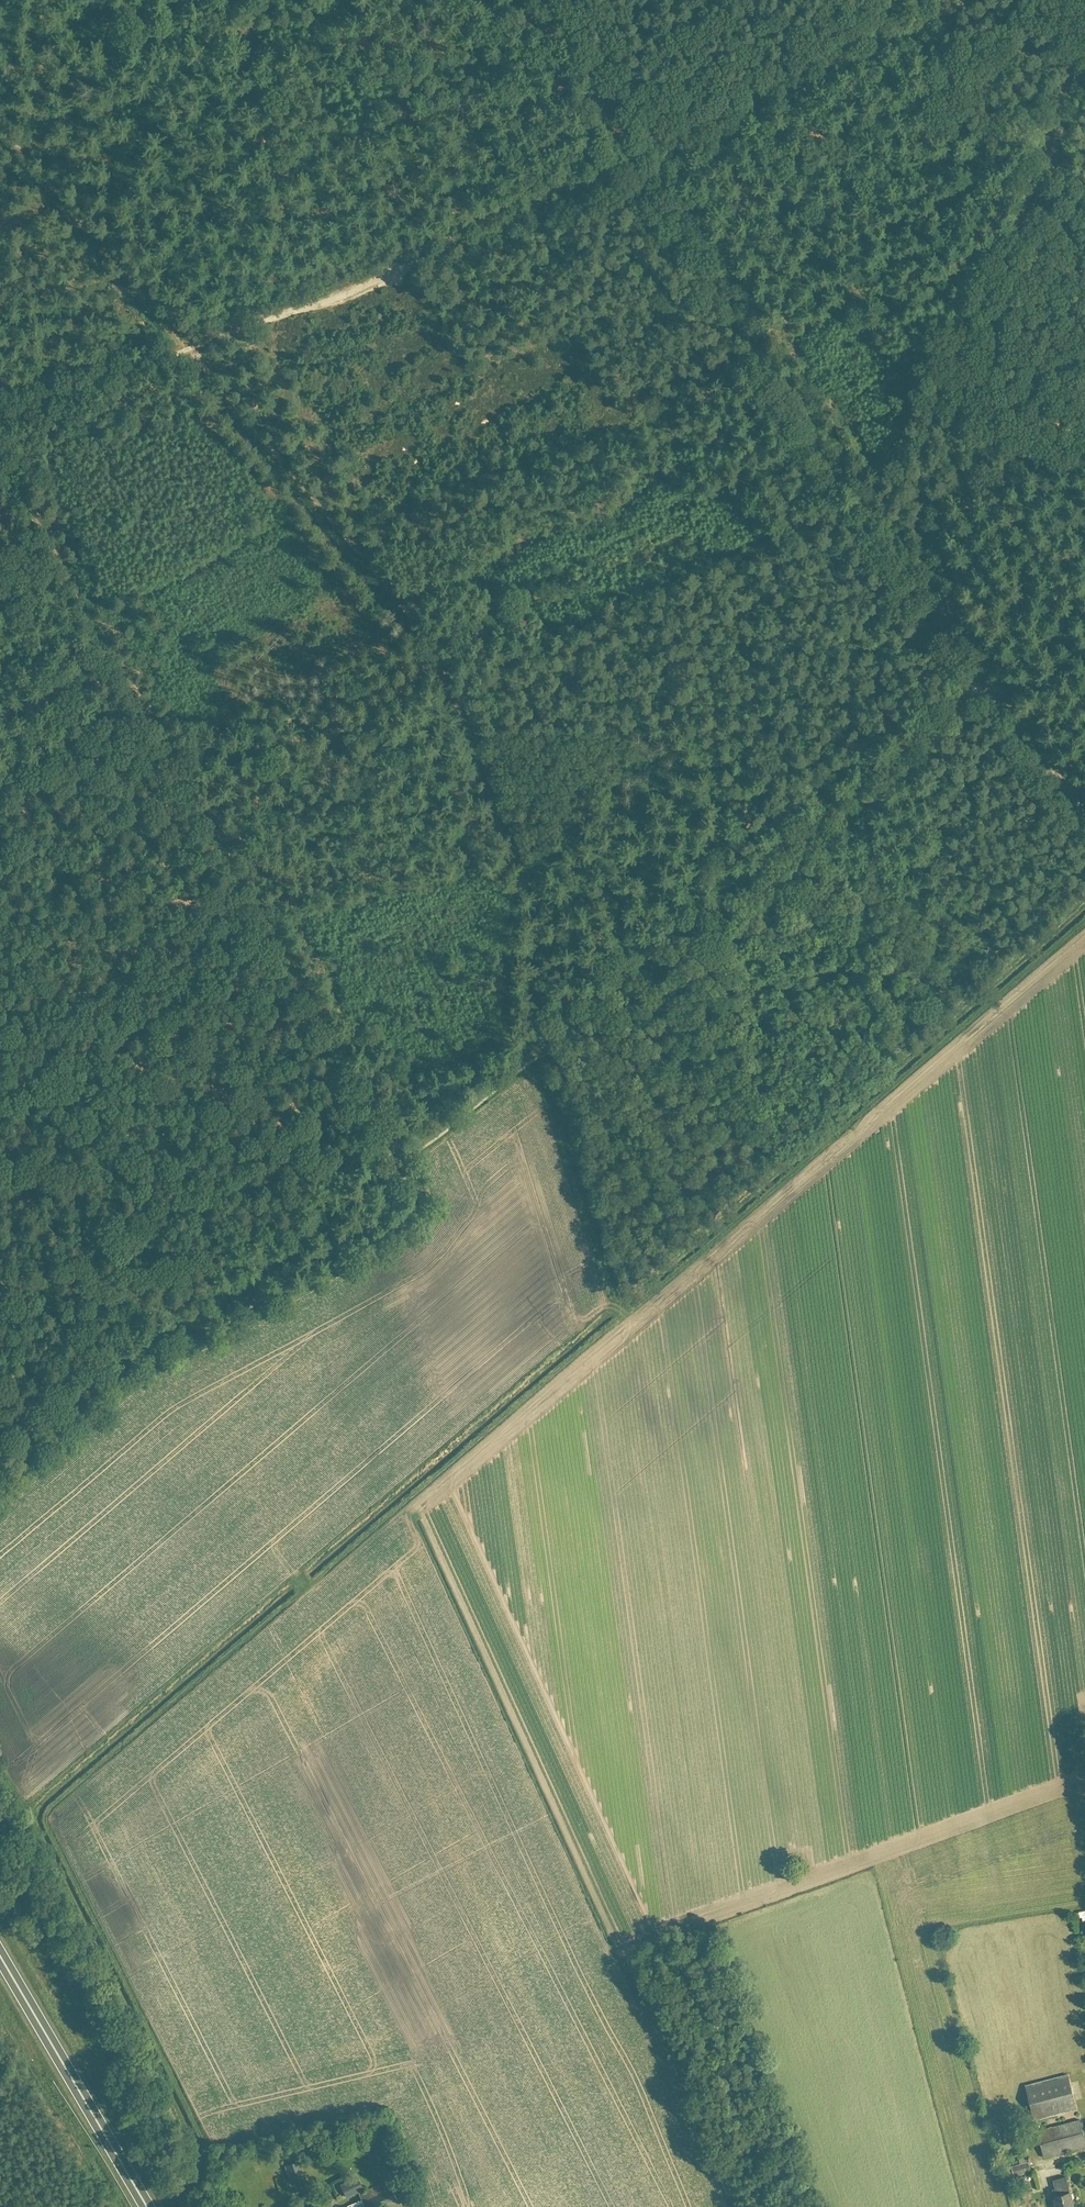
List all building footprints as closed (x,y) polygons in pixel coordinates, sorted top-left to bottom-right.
[(1077,2109),(1068,2075),(1026,2086),(1035,2121),(1077,2109)] [(1084,2147),(1084,2141),(1080,2120),(1037,2131),(1044,2158),(1084,2147)] [(257,2167),(268,2163),(265,2157),(255,2160),(257,2167)] [(285,2166),(292,2185),(305,2181),(298,2162),(285,2166)] [(1011,2168),(1013,2178),(1031,2173),(1028,2163),(1011,2168)] [(1017,2186),(1027,2183),(1025,2176),(1015,2179),(1017,2186)] [(1066,2176),(1053,2180),(1056,2188),(1053,2189),(1055,2196),(1054,2196),(1057,2206),(1074,2206),(1066,2176)] [(358,2178),(340,2187),(346,2199),(364,2190),(358,2178)] [(394,2199),(402,2196),(394,2178),(360,2193),(366,2206),(376,2206),(394,2199)] [(241,2195),(240,2186),(228,2187),(230,2197),(241,2195)] [(362,2199),(350,2204),(351,2206),(366,2206),(362,2199)]
